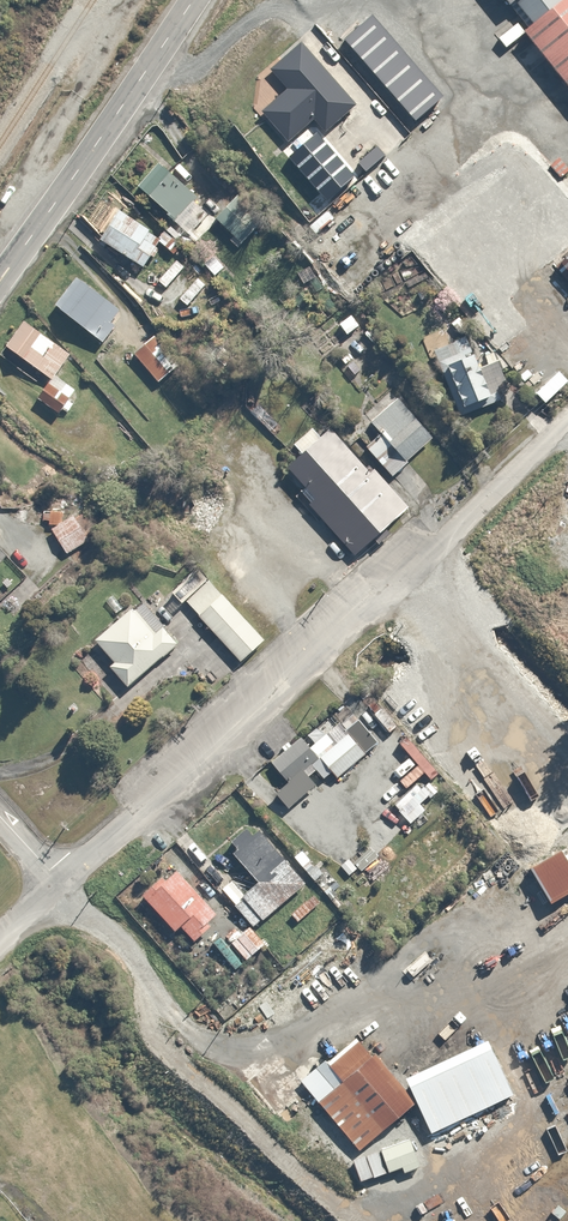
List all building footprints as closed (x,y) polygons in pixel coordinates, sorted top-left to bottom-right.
[(532,20),(523,28),(567,81),(567,0),(516,0),(532,20)] [(356,107),(296,42),(269,68),(286,87),(258,113),(286,143),(312,118),(327,134),(356,107)] [(157,162),(136,186),(198,240),(202,235),(194,228),(206,214),(191,201),(198,194),(172,170),(169,173),(157,162)] [(119,209),(98,237),(141,268),(150,255),(152,257),(158,250),(155,247),(160,240),(119,209)] [(174,257),(155,278),(166,288),(185,267),(174,257)] [(74,277),(53,306),(104,342),(115,326),(109,321),(119,308),(74,277)] [(69,353),(23,321),(1,353),(43,382),(33,397),(58,414),(76,389),(60,378),(69,365),(63,361),(69,353)] [(159,330),(132,350),(156,384),(184,364),(159,330)] [(478,367),(467,335),(434,347),(458,415),(500,400),(497,392),(507,388),(497,360),(478,367)] [(435,442),(397,398),(369,423),(381,436),(365,449),(391,479),(435,442)] [(406,512),(333,427),(282,471),(355,555),(406,512)] [(56,510),(45,517),(67,553),(87,541),(84,537),(95,530),(89,520),(100,513),(93,501),(63,520),(56,510)] [(263,642),(209,579),(187,598),(241,660),(263,642)] [(153,635),(131,609),(94,640),(130,683),(175,645),(161,628),(153,635)] [(335,778),(363,752),(344,731),(343,732),(330,717),(305,739),(296,729),(265,756),(287,781),(294,774),(300,781),(313,769),(321,778),(329,772),(335,778)] [(421,785),(416,780),(390,805),(408,824),(423,810),(411,798),(421,789),(429,798),(437,790),(427,780),(421,785)] [(223,893),(249,926),(305,883),(257,821),(227,844),(249,873),(223,893)] [(538,904),(546,898),(549,903),(567,890),(567,864),(555,844),(526,864),(534,877),(524,883),(538,904)] [(158,874),(139,891),(172,930),(179,924),(192,940),(209,926),(205,921),(215,912),(176,867),(163,879),(158,874)] [(262,941),(242,922),(225,941),(244,960),(262,941)] [(412,1102),(356,1037),(325,1063),(339,1080),(313,1102),(354,1150),(412,1102)] [(478,1067),(414,1099),(431,1132),(495,1099),(478,1067)]
